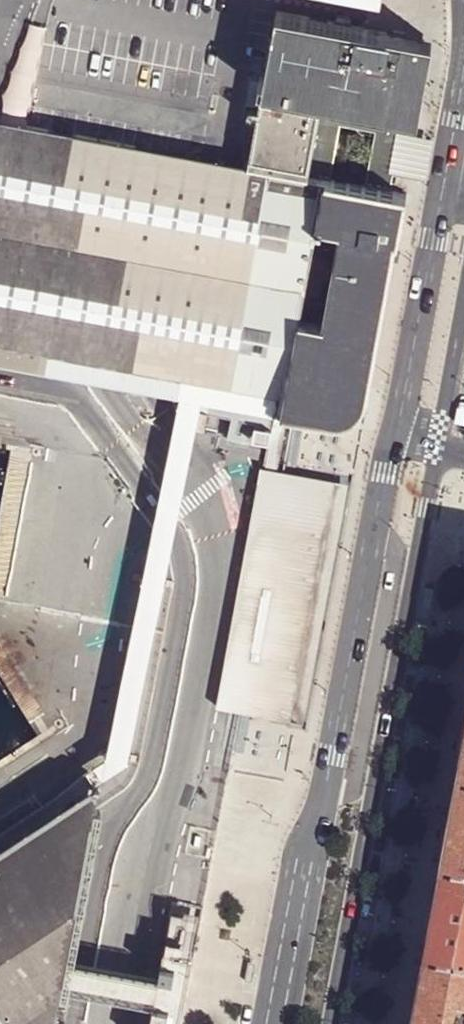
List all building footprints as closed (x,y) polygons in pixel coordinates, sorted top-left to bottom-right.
[(252,121),(243,167),(270,172),(271,170),(322,180),(322,178),(403,194),(406,178),(402,171),(408,138),(414,134),(431,41),(367,28),(274,11),(261,79),(259,89),(255,108),(252,121)] [(7,111),(24,116),(46,29),(30,24),(7,111)] [(240,119),(252,121),(255,108),(242,105),(240,119)] [(0,122),(0,361),(183,395),(204,399),(227,403),(270,172),(243,167),(0,122)] [(439,139),(414,134),(408,138),(402,171),(406,178),(431,182),(439,139)] [(270,172),(227,403),(236,405),(259,409),(278,412),(322,180),(271,170),(270,172)] [(278,413),(278,414),(291,416),(303,419),(304,415),(331,420),(342,420),(352,416),(361,409),(367,399),(395,241),(398,241),(407,194),(403,194),(322,178),(322,180),(278,412),(278,413)] [(100,778),(141,751),(189,482),(204,399),(183,395),(172,460),(120,748),(0,827),(0,843),(100,778)] [(252,445),(259,409),(236,405),(230,441),(252,445)] [(328,606),(332,582),(351,482),(281,469),(291,416),(278,414),(269,467),(264,466),(260,485),(306,493),(307,485),(329,489),(327,498),(333,499),(301,673),(292,671),(290,684),(272,681),(274,668),(252,664),(247,691),(231,688),(236,660),(227,659),(218,706),(241,710),(306,722),(328,606)] [(255,439),(272,442),(275,428),(258,424),(255,439)] [(260,485),(227,659),(236,660),(231,688),(247,691),(252,664),(274,668),(272,681),(290,684),(292,671),(301,673),(333,499),(327,498),(329,489),(307,485),(306,493),(260,485)] [(451,811),(463,813),(463,745),(460,766),(451,811)] [(54,867),(77,901),(100,778),(0,843),(0,863),(4,869),(0,872),(0,902),(54,867)] [(463,905),(463,813),(451,811),(442,859),(435,900),(463,905)] [(54,867),(0,902),(0,955),(16,980),(69,945),(77,901),(54,867)] [(435,900),(427,942),(418,987),(463,996),(463,905),(435,900)] [(66,963),(61,988),(115,998),(152,1005),(152,1010),(167,1012),(165,1023),(178,1023),(197,919),(169,914),(160,966),(173,968),(171,981),(157,978),(157,980),(120,973),(66,963)] [(56,1018),(61,988),(66,963),(69,945),(16,980),(0,955),(0,1023),(47,1023),(56,1018)] [(173,968),(160,966),(157,978),(171,981),(173,968)] [(418,987),(411,1023),(463,1023),(463,996),(418,987)] [(152,1010),(149,1023),(165,1023),(167,1012),(152,1010)]
